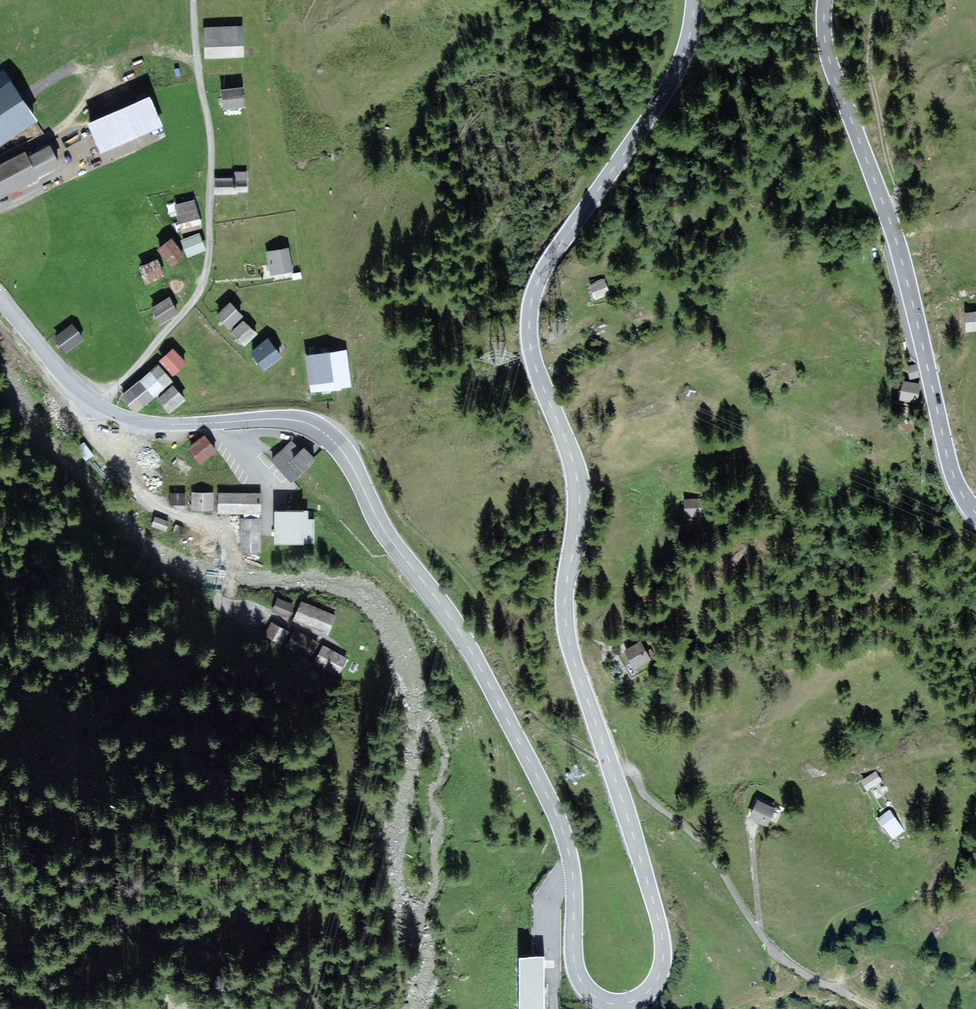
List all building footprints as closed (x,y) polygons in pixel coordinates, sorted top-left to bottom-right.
[(220,21),(204,22),(206,52),(240,50),(239,21),(220,21)] [(36,120),(9,80),(0,87),(0,145),(36,120)] [(242,102),(240,86),(221,88),(222,97),(223,105),(242,102)] [(28,153),(26,148),(0,161),(0,197),(23,185),(61,166),(49,142),(28,153)] [(234,178),(215,179),(215,184),(215,195),(238,194),(238,192),(247,192),(247,171),(233,172),(234,178)] [(200,222),(194,201),(175,206),(180,222),(182,228),(200,222)] [(202,238),(199,231),(182,238),(187,251),(205,244),(202,238)] [(181,250),(170,236),(165,241),(159,245),(170,259),(181,250)] [(266,247),(270,268),(282,266),(291,264),(287,243),(266,247)] [(162,270),(157,256),(139,263),(142,270),(145,277),(162,270)] [(608,288),(603,277),(591,283),(596,294),(608,288)] [(176,307),(168,293),(152,302),(155,309),(159,316),(176,307)] [(222,315),(229,321),(240,310),(228,298),(217,309),(222,315)] [(965,308),(965,317),(966,324),(975,324),(975,308),(965,308)] [(236,332),(243,339),(255,327),(243,315),(231,326),(236,332)] [(84,340),(72,324),(54,337),(59,344),(65,353),(84,340)] [(257,362),(264,370),(280,358),(267,342),(251,354),(257,362)] [(185,363),(172,350),(167,355),(160,361),(173,374),(185,363)] [(305,356),(310,391),(351,386),(347,350),(318,354),(305,356)] [(917,372),(915,361),(907,363),(908,369),(909,374),(917,372)] [(170,382),(157,367),(145,378),(123,397),(136,412),(170,382)] [(916,380),(903,377),(902,386),(900,394),(913,396),(916,380)] [(184,401),(173,388),(158,400),(164,406),(170,413),(184,401)] [(216,452),(205,436),(188,449),(194,457),(200,464),(216,452)] [(302,448),(295,440),(272,461),(290,481),(313,461),(302,448)] [(213,511),(213,493),(192,493),(192,511),(203,511),(213,511)] [(185,494),(169,494),(169,505),(185,505),(185,494)] [(259,499),(259,494),(221,494),(221,513),(231,513),(259,513),(259,499)] [(700,496),(683,497),(684,516),(701,515),(700,496)] [(308,506),(273,506),(273,541),(314,541),(314,517),(308,517),(308,506)] [(170,521),(155,517),(151,527),(166,532),(170,521)] [(259,558),(258,518),(240,518),(241,559),(259,558)] [(272,610),(287,617),(293,604),(278,597),(272,610)] [(301,599),(292,618),(326,634),(335,615),(301,599)] [(271,620),(264,634),(282,643),(289,630),(271,620)] [(295,628),(286,646),(309,658),(318,640),(295,628)] [(648,655),(638,638),(623,647),(633,663),(648,655)] [(323,644),(313,662),(338,675),(347,656),(323,644)] [(879,776),(874,768),(862,775),(864,779),(867,784),(879,776)] [(773,804),(758,796),(754,804),(751,811),(766,818),(773,804)] [(902,826),(889,807),(879,815),(886,824),(892,833),(902,826)] [(519,957),(518,1008),(542,1008),(543,992),(543,958),(519,957)]
